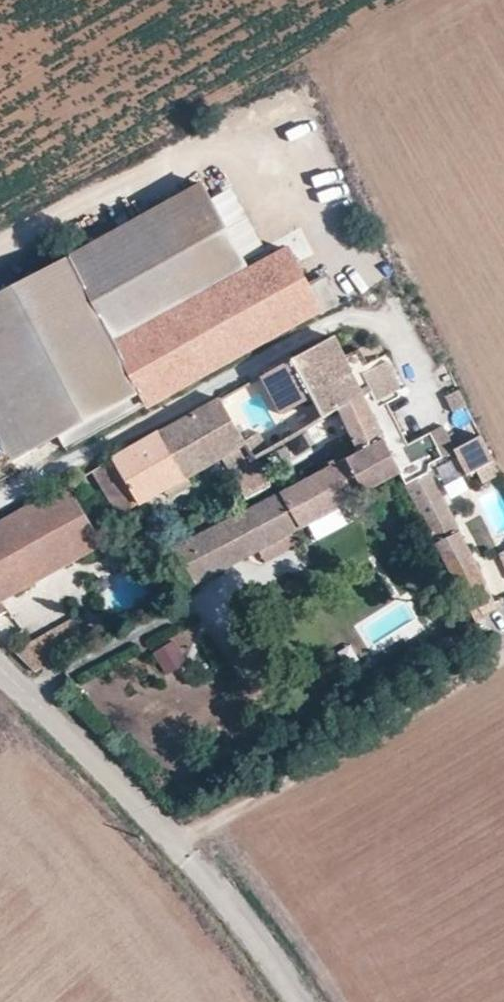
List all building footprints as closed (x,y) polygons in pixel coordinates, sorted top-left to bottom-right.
[(29,449),(55,434),(64,450),(321,309),(323,314),(339,306),(322,275),(308,282),(289,246),(249,268),(204,186),(0,298),(0,395),(29,449)] [(364,366),(355,351),(341,359),(330,338),(291,360),(259,377),(280,413),(310,396),(323,419),(336,412),(361,397),(362,398),(372,395),(376,403),(401,391),(383,357),(364,366)] [(437,400),(445,417),(466,407),(458,390),(437,400)] [(395,437),(385,419),(394,415),(388,404),(403,396),(401,391),(376,403),(372,395),(362,398),(361,397),(336,412),(352,443),(358,453),(345,460),(363,493),(419,462),(409,445),(402,432),(395,437)] [(0,395),(0,437),(12,459),(29,449),(0,395)] [(218,400),(92,470),(118,516),(219,458),(242,445),(218,400)] [(402,432),(394,415),(385,419),(395,437),(402,432)] [(457,450),(444,426),(432,433),(444,457),(457,450)] [(444,457),(432,433),(417,441),(430,464),(444,457)] [(484,435),(457,450),(470,473),(479,468),(496,460),(484,435)] [(257,436),(242,445),(252,462),(267,453),(257,436)] [(409,445),(419,462),(427,459),(417,441),(409,445)] [(242,445),(219,458),(243,501),(268,488),(242,445)] [(175,549),(195,585),(363,493),(345,460),(175,549)] [(487,483),(503,475),(496,460),(479,468),(487,483)] [(461,598),(469,593),(481,614),(495,607),(428,476),(405,485),(435,546),(429,550),(461,598)] [(66,484),(0,521),(0,532),(31,583),(101,545),(66,484)] [(0,532),(0,600),(31,583),(0,532)] [(496,549),(503,565),(503,545),(496,549)] [(154,648),(163,673),(187,664),(178,639),(154,648)]
